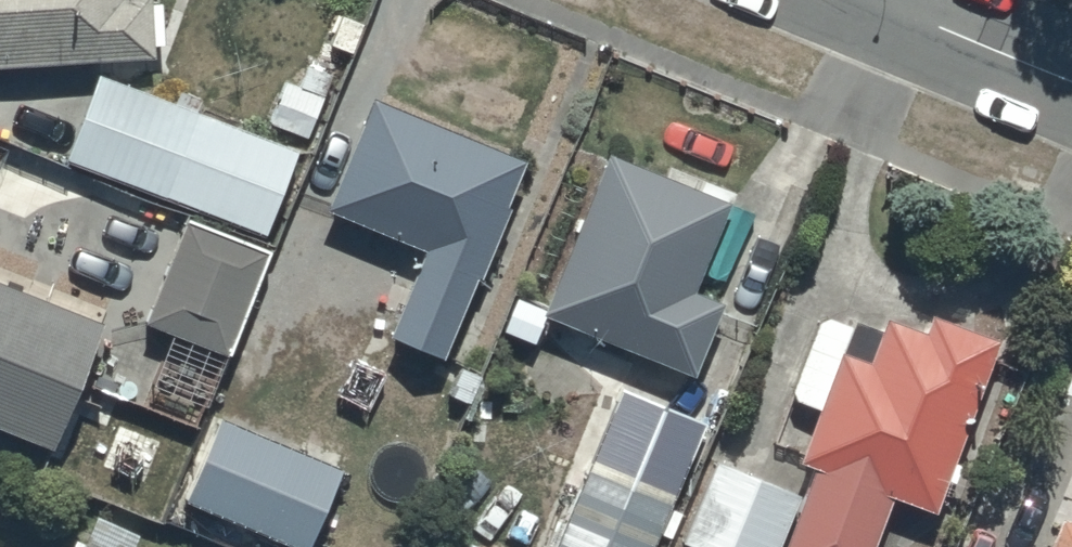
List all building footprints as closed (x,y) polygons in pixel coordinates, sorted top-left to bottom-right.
[(153,50),(152,35),(164,35),(161,0),(0,0),(0,60),(153,50)] [(304,134),(329,70),(307,61),(299,81),(286,76),(269,119),(304,134)] [(297,142),(99,68),(67,155),(263,229),(297,142)] [(522,152),(368,88),(322,202),(421,243),(387,325),(442,348),(473,270),(477,272),(507,199),(503,198),(522,152)] [(727,194),(603,144),(537,305),(693,368),(724,294),(692,281),(727,194)] [(264,244),(181,212),(143,318),(224,348),(264,244)] [(53,441),(100,316),(0,275),(0,420),(53,441)] [(994,332),(971,323),(975,311),(953,304),(949,314),(931,308),(925,324),(883,309),(878,323),(851,313),(849,318),(818,307),(787,392),(815,402),(805,427),(783,419),(775,440),(797,448),(794,456),(809,461),(779,546),(870,546),(891,488),(934,503),(994,332)] [(338,461),(217,410),(184,492),(304,543),(338,461)] [(795,489),(713,457),(678,546),(773,546),(795,489)] [(584,464),(550,546),(647,546),(667,496),(584,464)] [(1066,515),(1054,511),(1040,546),(1071,546),(1071,501),(1066,515)] [(97,508),(84,536),(75,532),(68,546),(129,546),(138,527),(97,508)]
